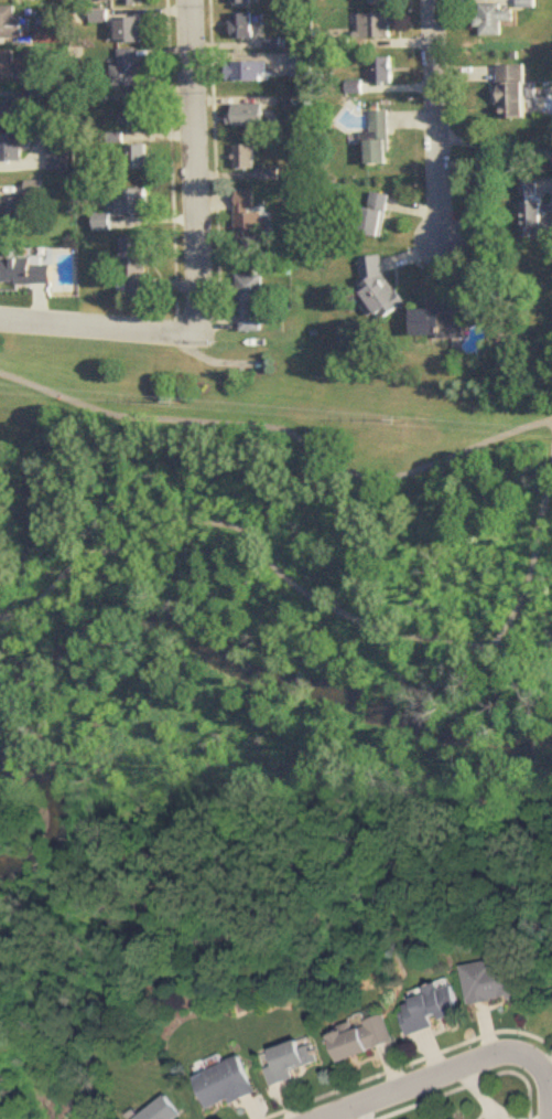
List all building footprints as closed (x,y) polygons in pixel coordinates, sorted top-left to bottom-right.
[(481,36),(502,36),(502,22),(515,22),(515,10),(502,10),(502,4),(481,4),(480,15),(476,15),(476,28),(481,29),(481,36)] [(24,15),(19,15),(19,7),(0,7),(0,40),(24,40),(24,15)] [(234,39),(253,39),(253,14),(234,14),(234,39)] [(367,14),(367,38),(391,38),(391,14),(367,14)] [(143,17),(119,17),(119,42),(143,42),(143,17)] [(112,87),(145,87),(145,64),(137,64),(137,49),(119,49),(119,65),(112,65),(112,87)] [(17,62),(17,51),(0,51),(0,76),(22,76),(22,62),(17,62)] [(392,84),(392,58),(372,58),(372,84),(392,84)] [(230,62),(230,81),(267,81),(267,62),(230,62)] [(499,120),(527,120),(527,65),(499,65),(499,120)] [(126,100),(126,126),(147,126),(147,100),(126,100)] [(17,102),(0,102),(0,126),(17,126),(17,102)] [(267,105),(234,105),(234,126),(267,126),(267,105)] [(390,166),(390,111),(370,111),(370,132),(367,132),(367,166),(390,166)] [(22,161),(22,135),(0,135),(0,161),(22,161)] [(256,170),(256,145),(236,145),(236,170),(256,170)] [(48,146),(48,170),(68,170),(68,146),(48,146)] [(147,170),(147,146),(126,146),(126,170),(147,170)] [(523,243),(551,242),(551,230),(544,230),(543,203),(539,203),(538,180),(521,181),(523,243)] [(26,193),(42,193),(42,182),(26,182),(26,193)] [(119,190),(119,215),(149,215),(149,190),(119,190)] [(237,190),(237,249),(260,249),(260,190),(237,190)] [(390,195),(369,191),(360,234),(381,238),(390,195)] [(28,199),(1,199),(1,226),(28,226),(28,199)] [(110,214),(95,214),(95,231),(110,231),(110,214)] [(149,238),(122,238),(122,298),(149,298),(149,238)] [(53,284),(53,265),(44,265),(44,258),(1,258),(1,284),(53,284)] [(262,275),(239,275),(239,331),(262,331),(262,275)] [(463,308),(414,308),(414,339),(463,339),(463,308)] [(463,966),(469,1004),(523,995),(517,956),(463,966)] [(451,979),(412,991),(414,1000),(399,1005),(408,1033),(462,1016),(451,979)] [(386,1014),(332,1033),(340,1062),(394,1043),(386,1014)] [(294,1078),(292,1069),(318,1062),(312,1038),(264,1052),(273,1085),(294,1078)] [(256,1091),(240,1054),(194,1075),(209,1111),(256,1091)] [(167,1094),(133,1118),(178,1118),(183,1116),(167,1094)]
